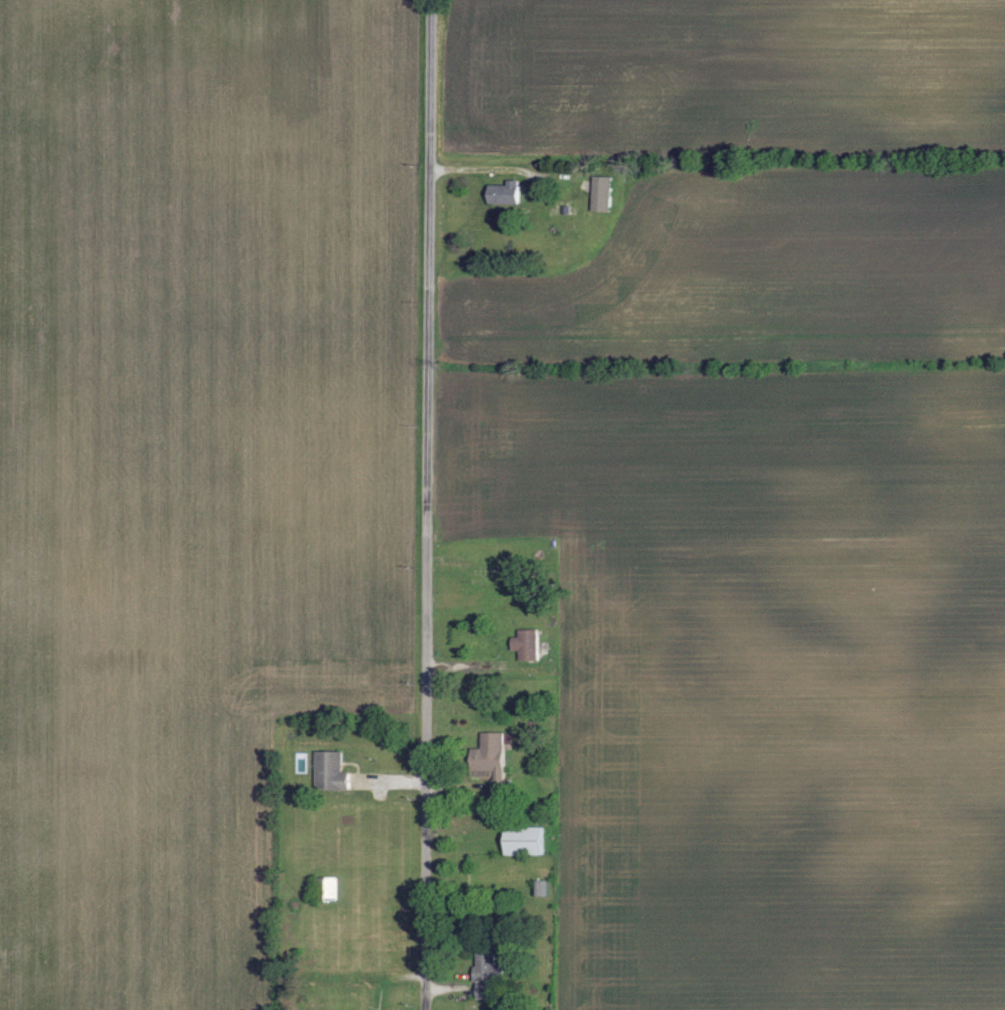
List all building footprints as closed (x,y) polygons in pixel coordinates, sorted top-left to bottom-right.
[(615,176),(596,176),(595,211),(614,211),(615,176)] [(492,203),(522,204),(523,180),(511,180),(510,185),(493,184),(492,203)] [(541,629),(522,629),(522,637),(516,637),(517,651),(522,651),(522,661),(541,661),(541,629)] [(507,733),(485,733),(485,748),(478,748),(478,770),(497,771),(497,779),(507,779),(507,733)] [(347,752),(320,751),(319,790),(354,790),(354,772),(347,772),(347,752)] [(549,854),(549,828),(510,829),(510,855),(549,854)]
